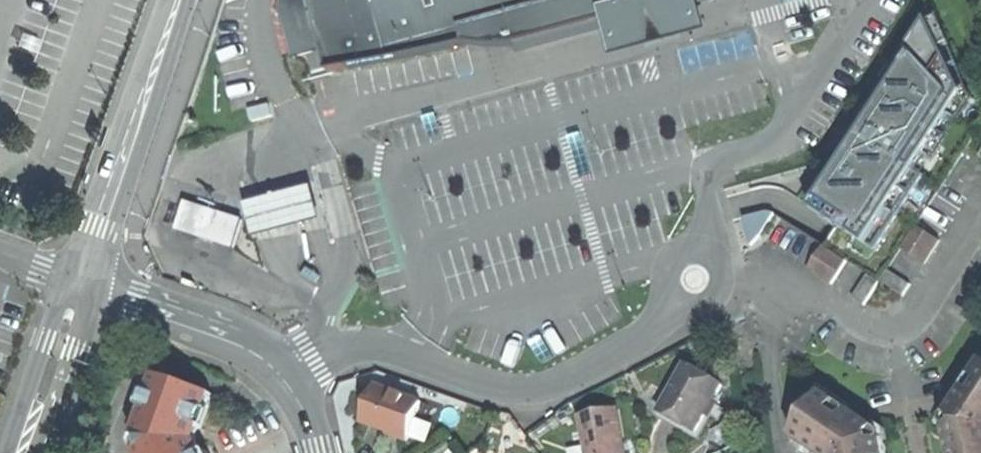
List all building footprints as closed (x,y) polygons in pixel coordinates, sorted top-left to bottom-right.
[(281,8),(294,59),(323,52),(329,75),(470,45),(517,41),(522,58),(611,33),(619,62),(717,34),(711,13),(746,3),(745,0),(284,0),(281,8)] [(930,24),(825,202),(870,232),(950,96),(935,75),(946,58),(930,24)] [(309,187),(251,203),(253,209),(257,225),(315,209),(309,187)] [(176,229),(198,237),(208,208),(186,201),(176,229)] [(208,208),(198,237),(213,242),(223,214),(208,208)] [(243,221),(223,214),(213,242),(234,249),(243,221)] [(917,223),(909,235),(932,251),(940,239),(917,223)] [(901,247),(924,263),(932,251),(909,235),(901,247)] [(809,267),(821,275),(837,252),(825,244),(809,267)] [(849,260),(837,252),(821,275),(833,283),(849,260)] [(324,273),(311,265),(305,274),(318,282),(324,273)] [(880,280),(869,273),(853,297),(865,304),(880,280)] [(964,385),(971,389),(980,371),(980,358),(979,358),(964,385)] [(679,420),(698,432),(727,384),(691,362),(662,410),(679,420)] [(971,389),(964,385),(957,399),(964,404),(957,417),(950,412),(944,422),(951,452),(954,452),(958,452),(980,452),(980,371),(971,389)] [(136,443),(140,452),(203,452),(197,441),(204,419),(212,393),(158,375),(136,443)] [(366,422),(408,438),(422,401),(379,385),(371,407),(366,422)] [(824,390),(821,395),(848,415),(851,410),(824,390)] [(885,438),(880,438),(880,431),(873,426),(868,432),(858,425),(863,419),(851,410),(848,415),(821,395),(793,436),(817,452),(888,452),(885,438)] [(957,399),(950,412),(957,417),(964,404),(957,399)] [(618,409),(581,415),(588,452),(626,452),(618,409)] [(873,426),(863,419),(858,425),(868,432),(873,426)]
